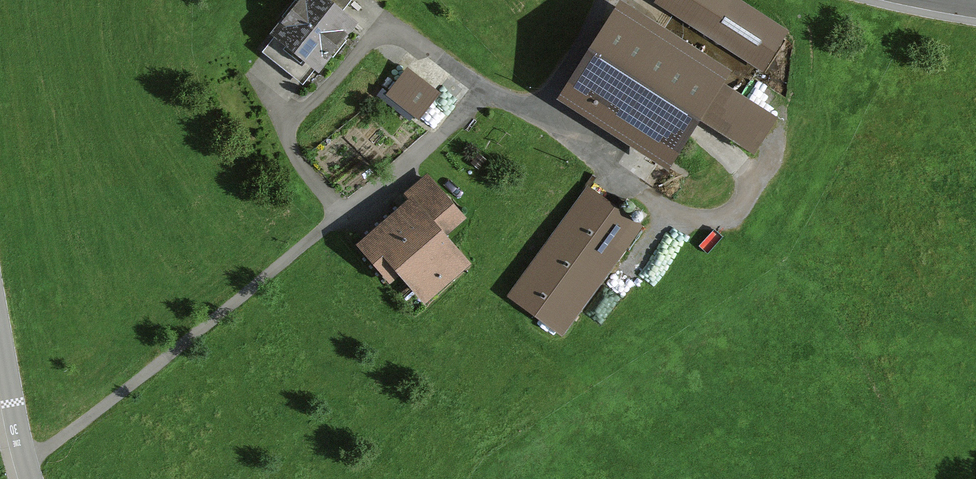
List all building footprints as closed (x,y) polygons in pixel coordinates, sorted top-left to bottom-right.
[(330,0),(310,0),(267,54),(308,87),(360,24),(330,0)] [(739,0),(669,0),(665,6),(771,73),(794,35),(739,0)] [(729,72),(620,6),(563,98),(672,164),(729,72)] [(451,104),(414,70),(391,94),(428,128),(451,104)] [(414,216),(370,253),(399,287),(407,281),(429,308),(470,274),(446,245),(466,228),(428,184),(404,204),(414,216)] [(646,233),(593,191),(512,294),(566,336),(646,233)]
